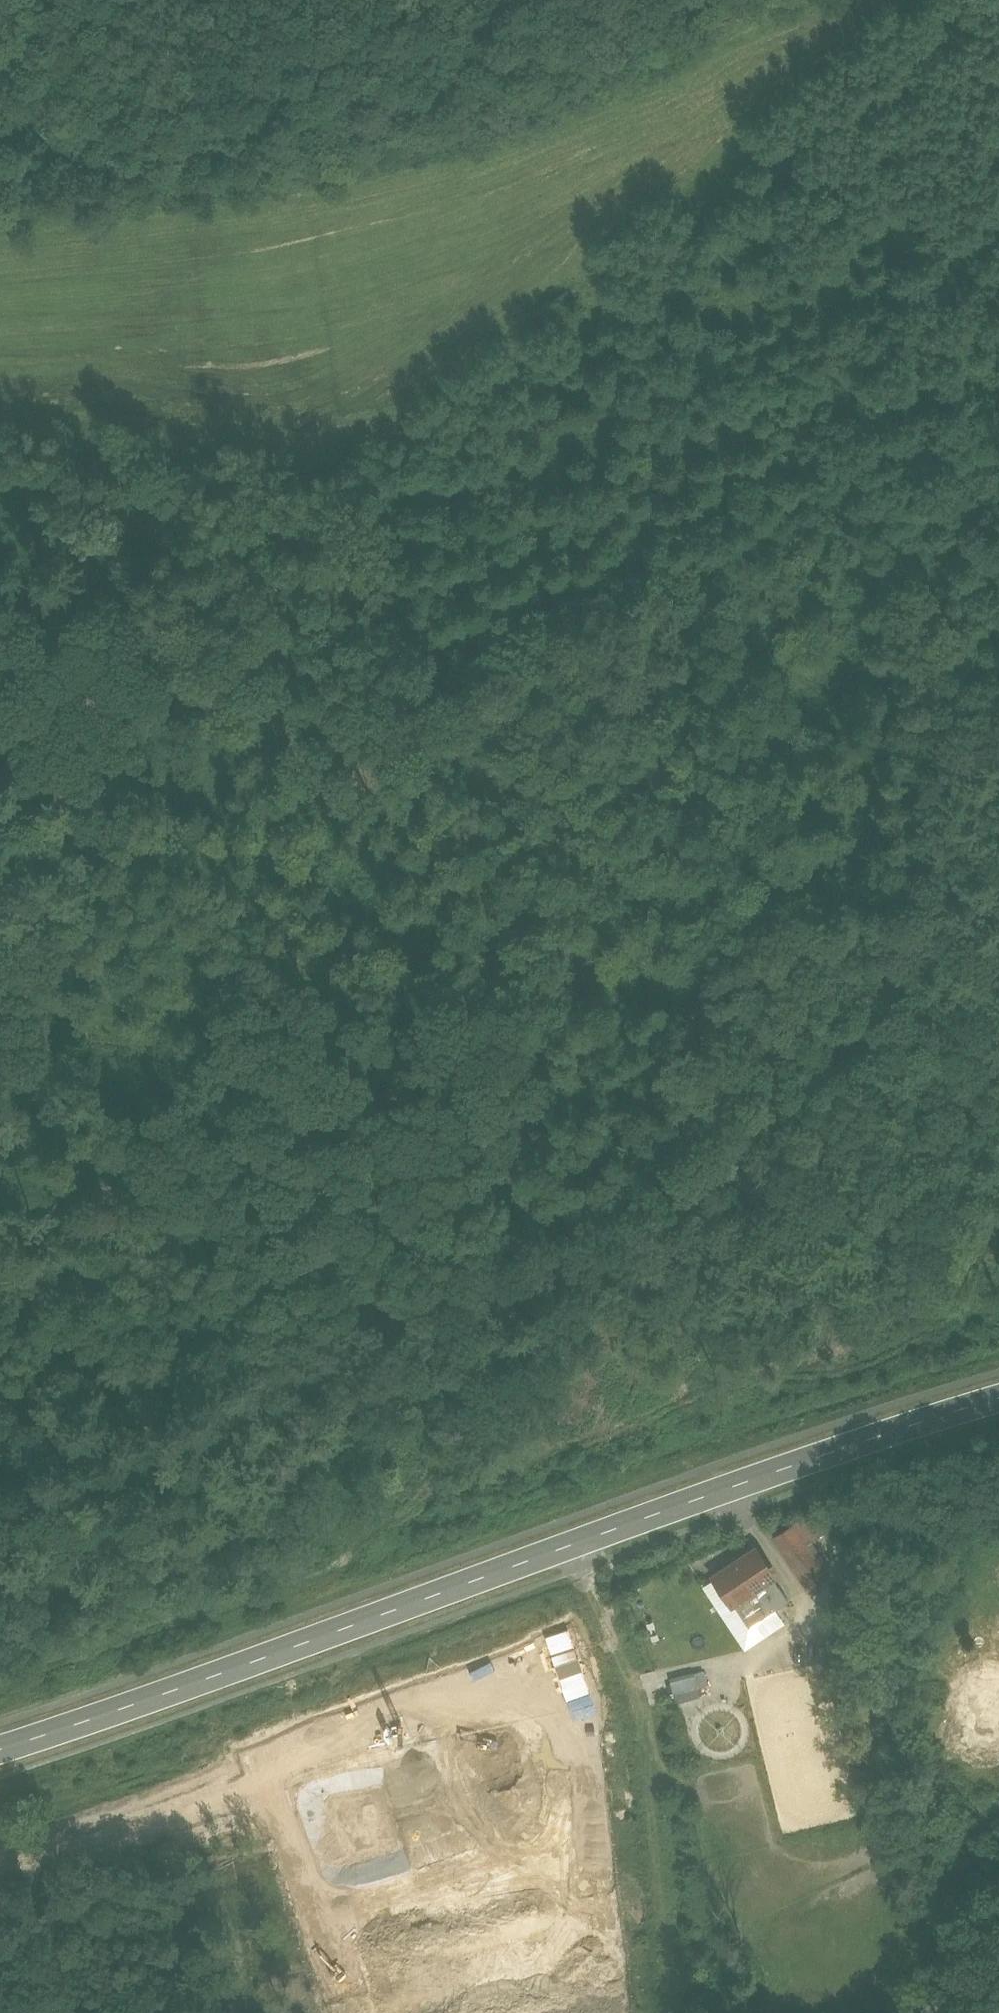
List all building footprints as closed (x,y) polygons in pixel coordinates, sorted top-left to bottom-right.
[(763,1542),(718,1570),(755,1629),(797,1603),(781,1577),(784,1576),(763,1542)] [(970,1669),(969,1708),(986,1709),(986,1732),(998,1732),(998,1670),(970,1669)] [(680,1703),(706,1697),(701,1675),(675,1681),(680,1703)]
